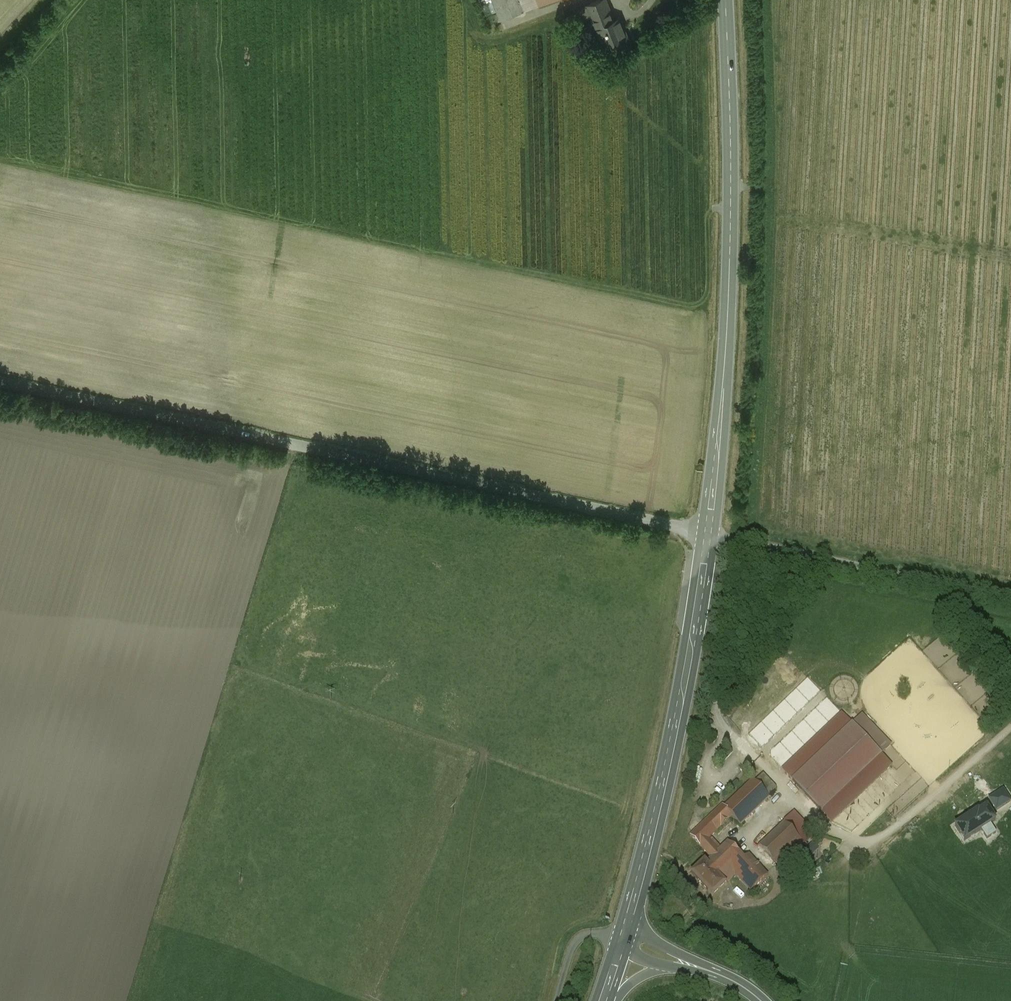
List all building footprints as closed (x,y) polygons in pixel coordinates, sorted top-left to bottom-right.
[(499,20),(552,0),(491,0),(499,20)] [(606,12),(601,0),(598,0),(587,4),(603,44),(616,39),(620,49),(630,45),(622,25),(616,27),(610,10),(606,12)] [(852,724),(842,714),(783,769),(831,822),(877,779),(891,765),(881,754),(891,746),(862,715),(852,724)] [(790,748),(784,752),(787,758),(794,754),(790,748)] [(753,780),(725,807),(732,816),(740,824),(769,797),(753,780)] [(722,804),(691,835),(711,857),(719,850),(708,838),(732,816),(725,807),(722,804)] [(813,843),(789,817),(759,845),(783,868),(813,843)] [(711,857),(706,862),(722,878),(731,868),(751,890),(768,874),(749,854),(744,858),(728,841),(719,850),(711,857)] [(706,862),(705,860),(692,872),(702,883),(708,890),(709,890),(713,894),(720,888),(715,883),(722,878),(706,862)]
